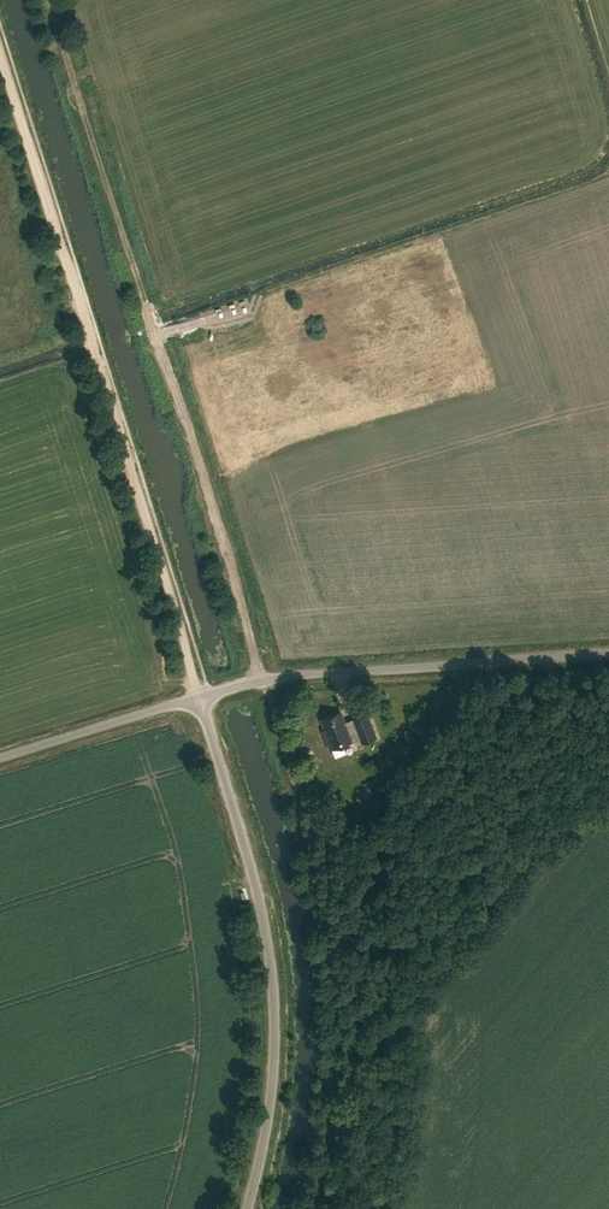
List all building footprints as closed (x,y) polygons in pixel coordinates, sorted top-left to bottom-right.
[(325,729),(323,730),(330,749),(352,740),(352,739),(360,735),(363,742),(376,737),(366,714),(353,719),(354,722),(345,725),(340,711),(321,719),(325,729)] [(337,758),(349,754),(346,745),(334,749),(337,758)]
